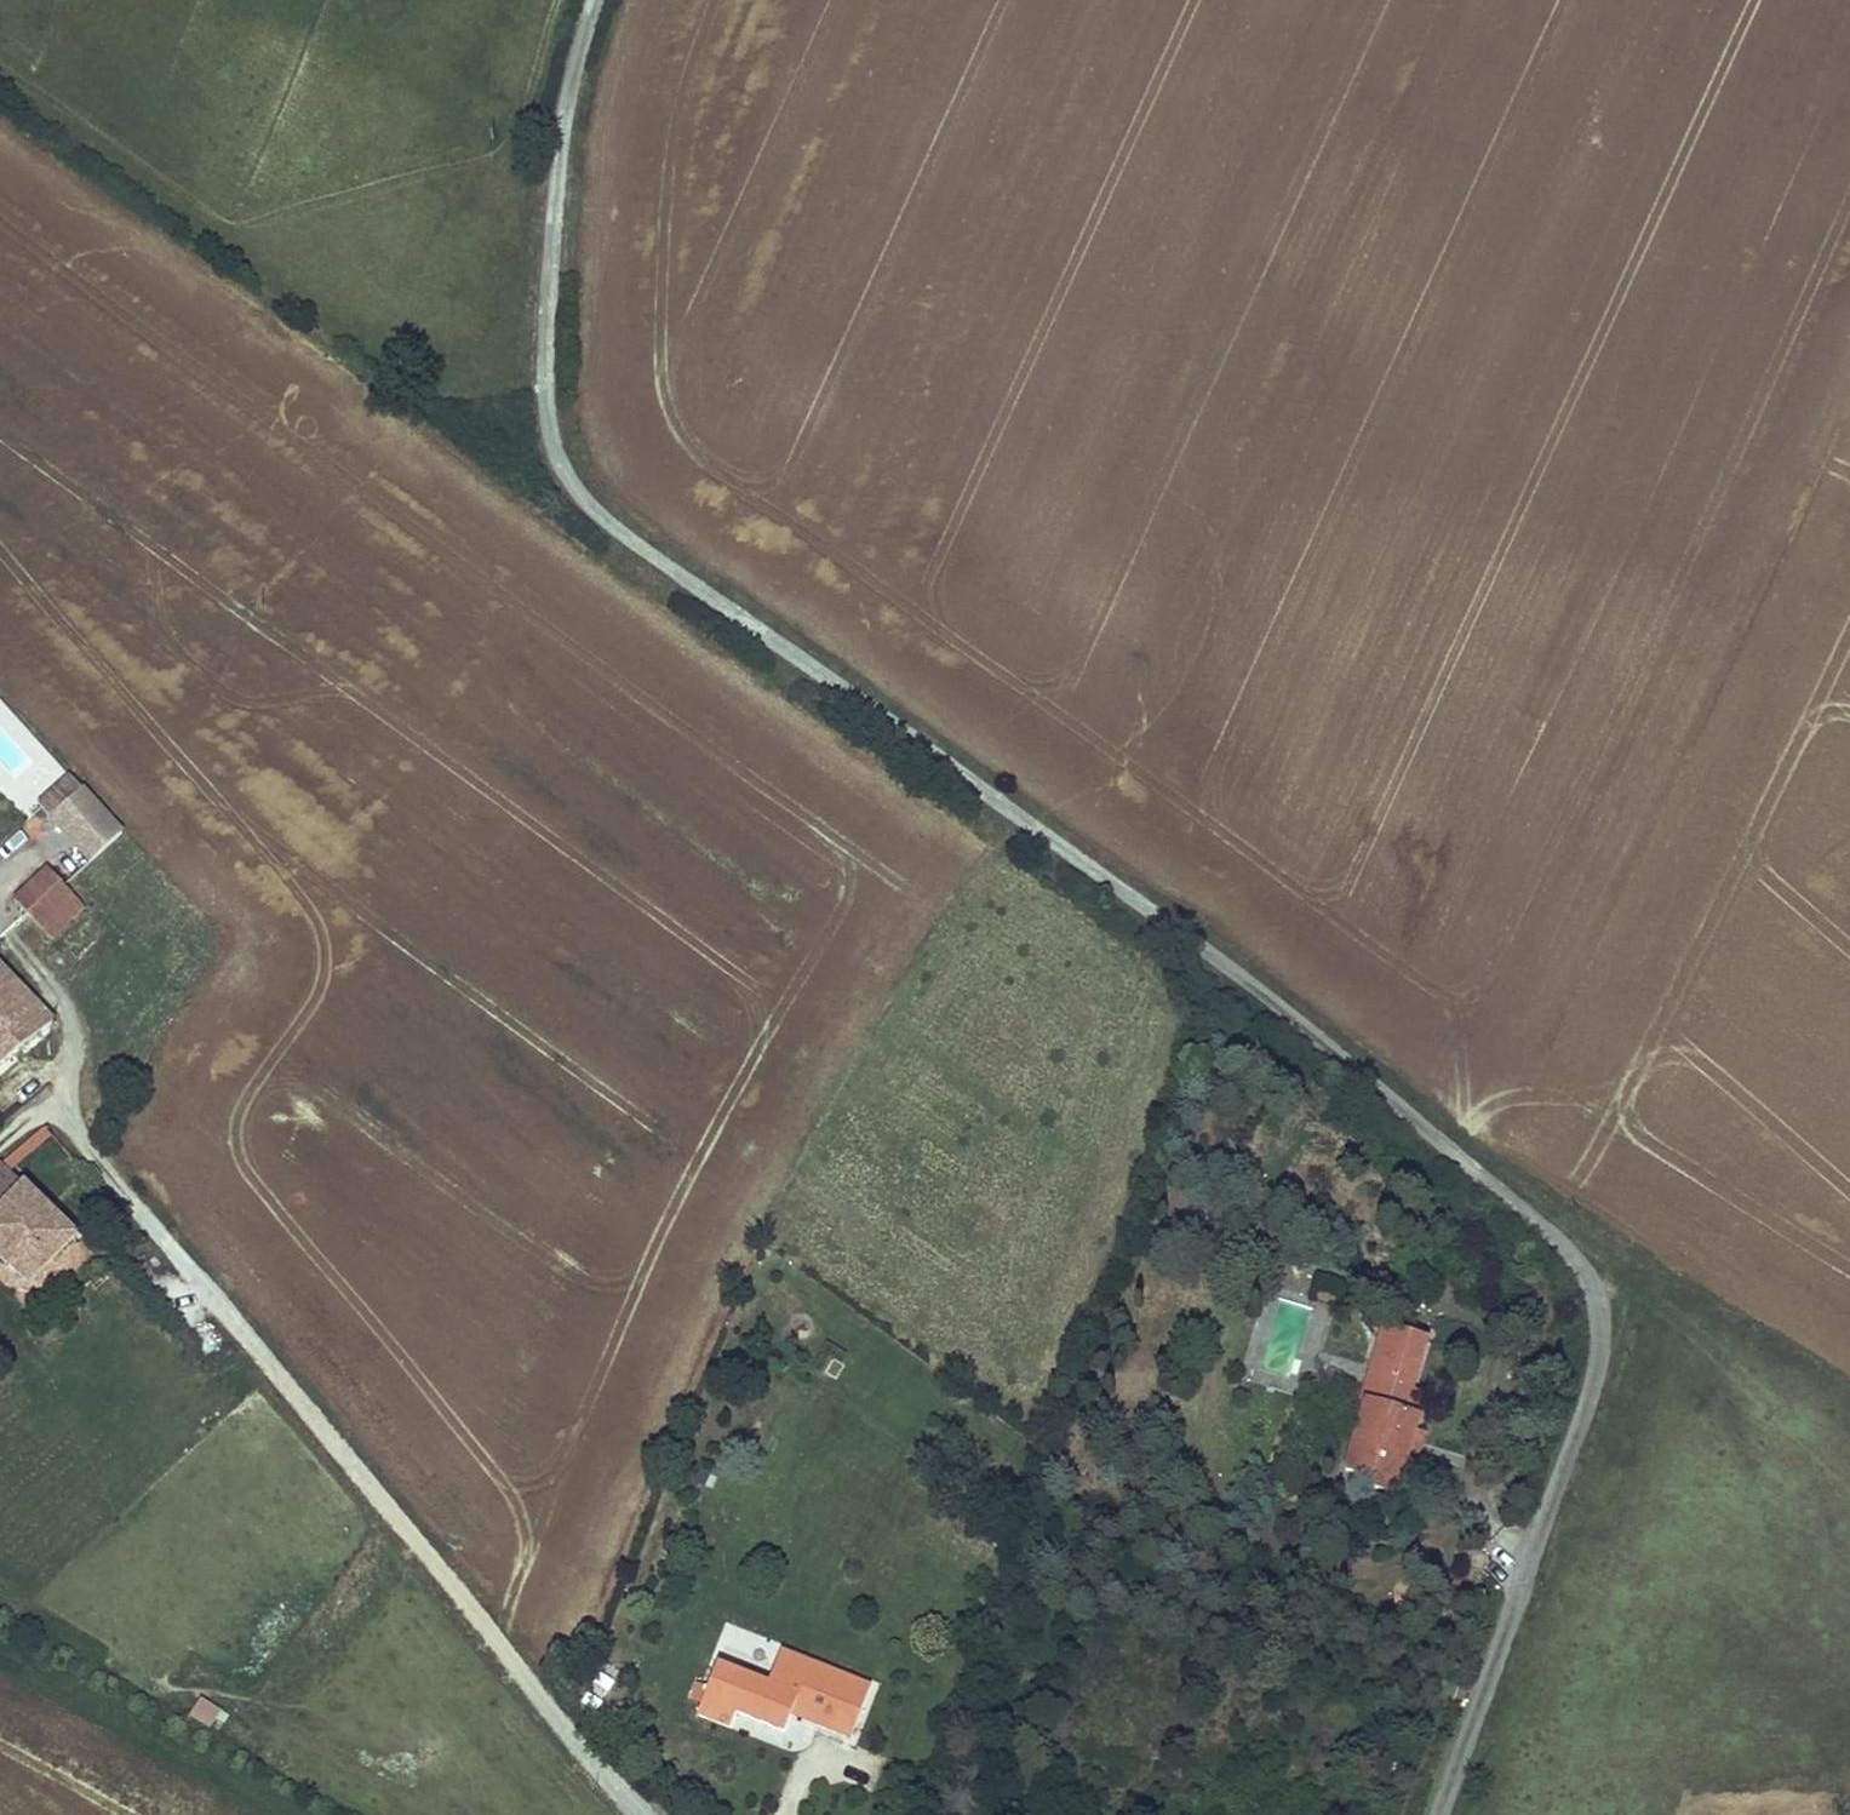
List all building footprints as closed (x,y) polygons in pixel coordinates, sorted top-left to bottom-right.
[(83,789),(69,774),(37,804),(50,819),(49,820),(89,865),(125,833),(84,788),(83,789)] [(46,867),(12,900),(52,941),(86,909),(46,867)] [(0,964),(0,1066),(56,1022),(0,964)] [(1,1165),(0,1165),(0,1264),(28,1292),(81,1239),(25,1184),(23,1187),(1,1165)] [(1316,1280),(1310,1302),(1336,1309),(1343,1288),(1316,1280)] [(1375,1407),(1398,1332),(1380,1326),(1372,1354),(1357,1402),(1359,1402),(1375,1407)] [(1405,1416),(1428,1341),(1406,1334),(1398,1332),(1375,1407),(1359,1402),(1337,1478),(1368,1487),(1366,1496),(1395,1504),(1407,1466),(1418,1429),(1420,1420),(1405,1416)] [(846,1736),(868,1681),(784,1648),(771,1682),(721,1662),(698,1719),(729,1731),(735,1716),(738,1717),(739,1715),(784,1733),(791,1715),(846,1736)] [(197,1697),(189,1719),(218,1729),(226,1708),(197,1697)]
